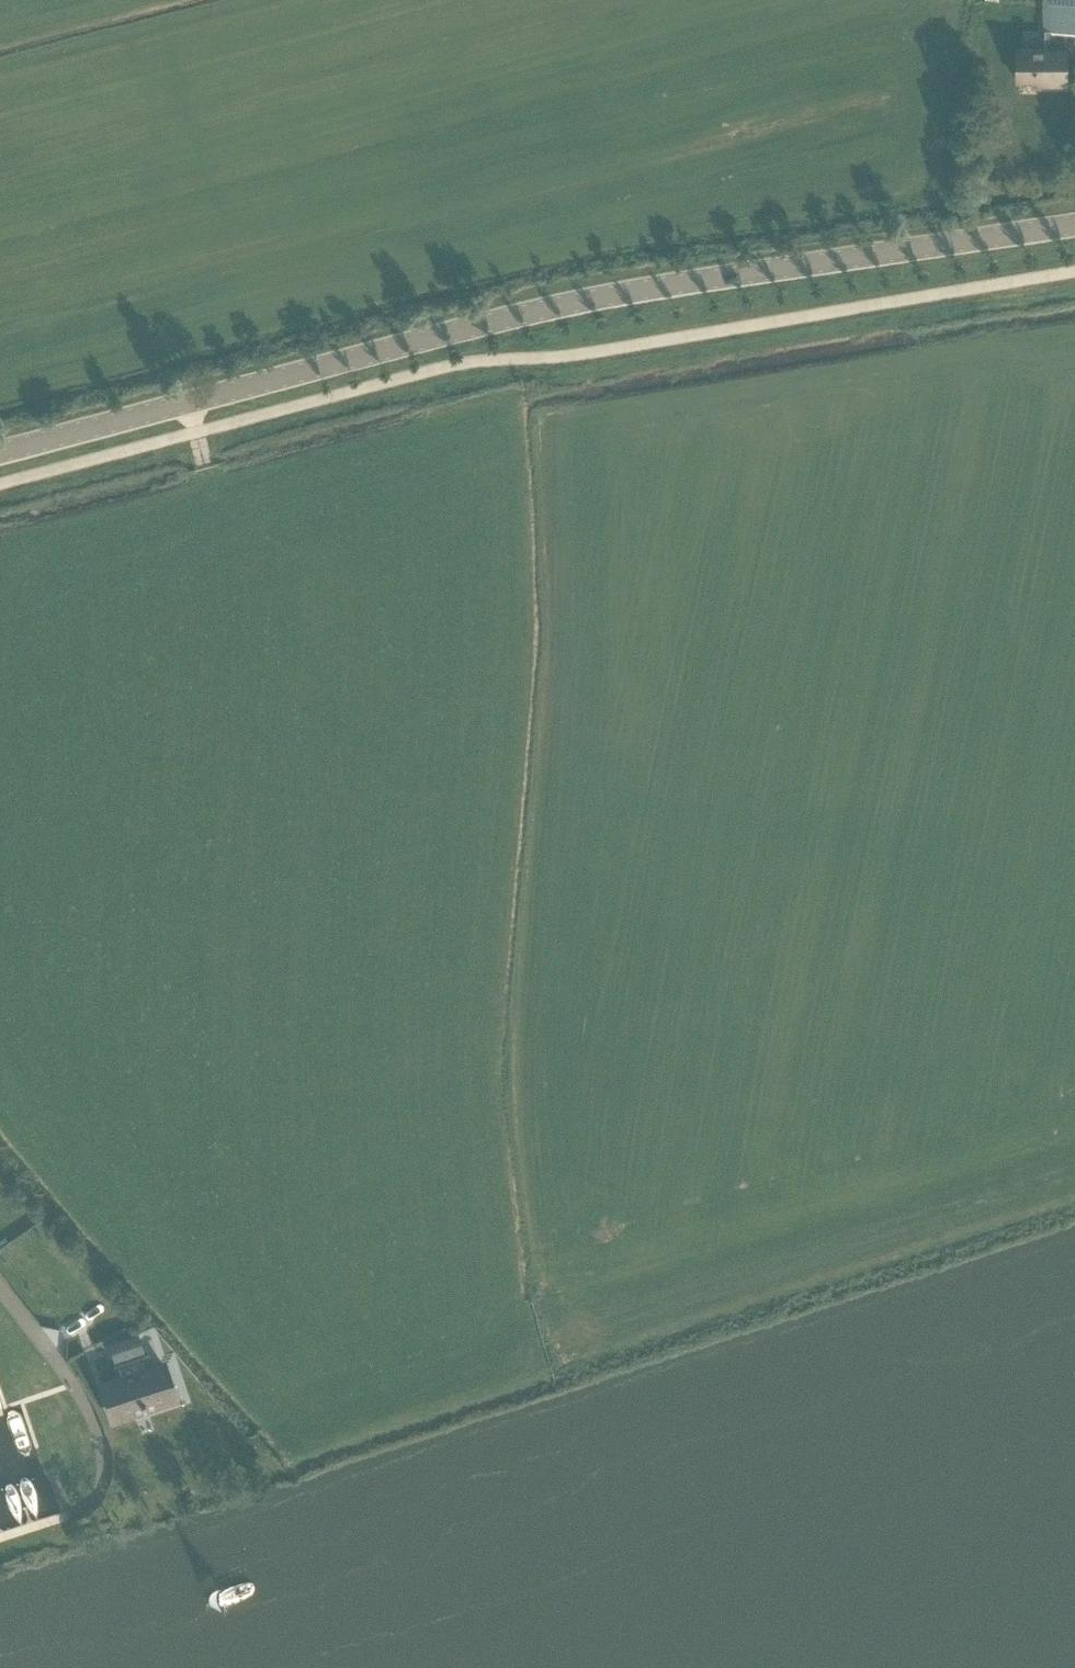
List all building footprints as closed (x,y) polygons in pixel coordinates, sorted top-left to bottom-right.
[(1044,32),(1045,32),(1045,49),(1017,49),(1017,82),(1047,82),(1047,86),(1067,86),(1067,49),(1066,49),(1066,32),(1074,32),(1074,0),(1044,0),(1044,32)] [(137,1333),(108,1343),(114,1361),(143,1351),(137,1333)] [(97,1349),(66,1363),(71,1374),(102,1360),(97,1349)] [(103,1389),(114,1421),(134,1415),(131,1406),(173,1392),(166,1369),(149,1374),(143,1356),(114,1366),(118,1379),(121,1378),(123,1383),(103,1389)]
